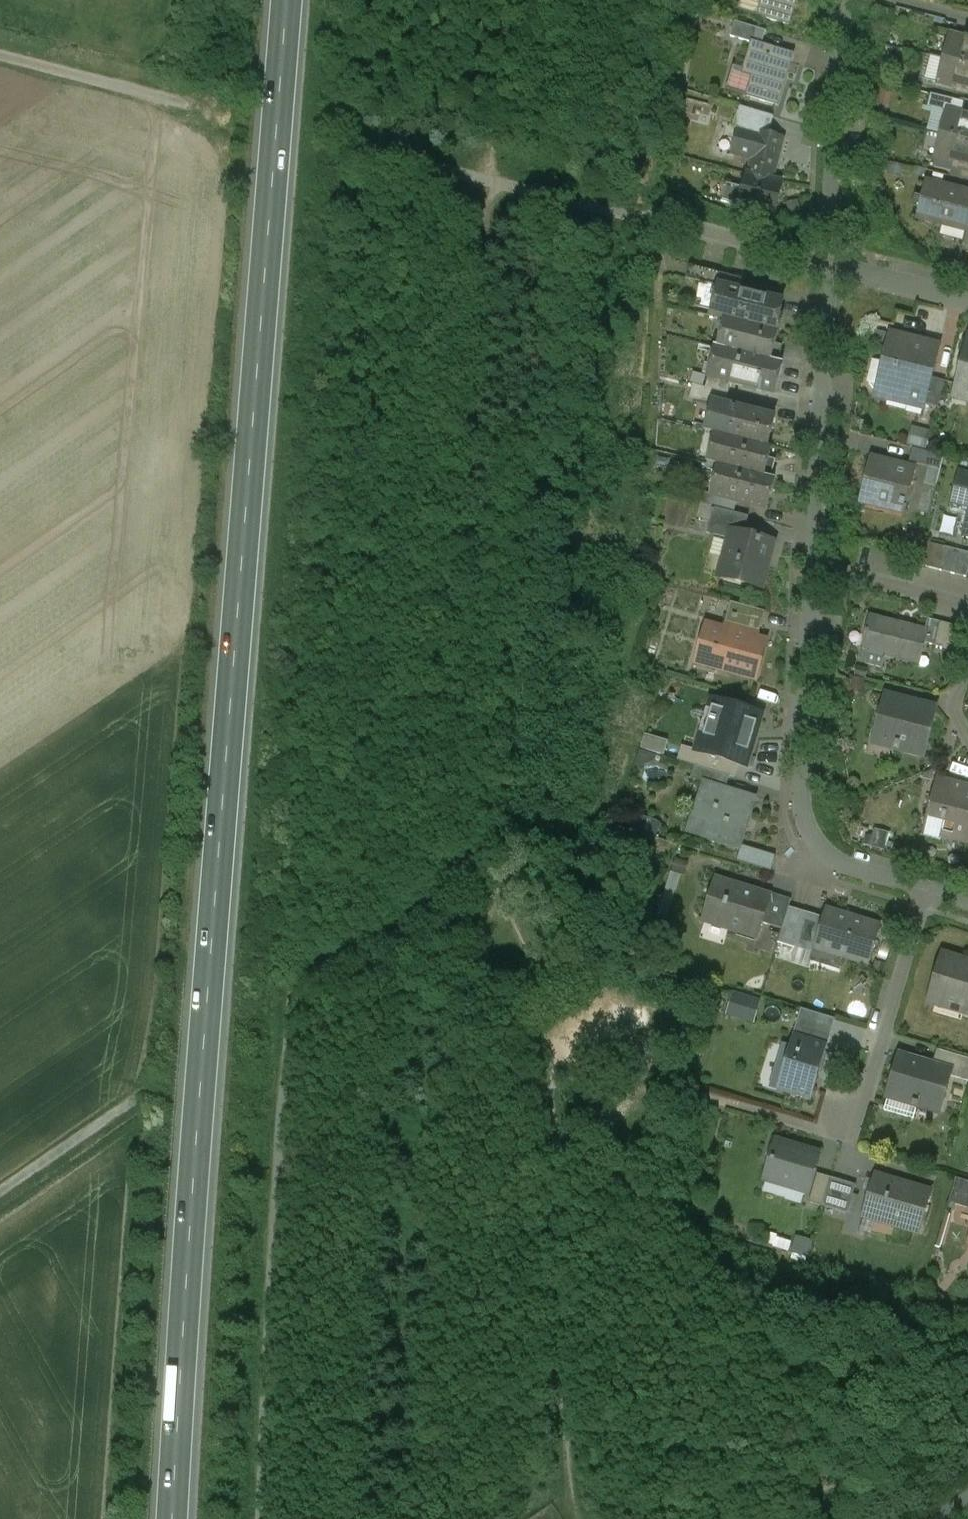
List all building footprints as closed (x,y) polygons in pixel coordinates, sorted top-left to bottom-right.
[(760,15),(791,24),(798,0),(765,0),(760,15)] [(767,31),(736,22),(732,36),(752,42),(763,45),(767,31)] [(950,35),(944,59),(967,65),(967,39),(950,35)] [(763,45),(752,42),(746,64),(756,67),(748,95),(778,104),(793,54),(763,45)] [(944,59),(938,83),(967,91),(967,65),(944,59)] [(966,103),(931,94),(928,107),(947,112),(947,110),(963,114),(966,103)] [(774,117),(739,107),(734,128),(739,129),(732,154),(753,159),(749,175),(771,181),(782,139),(769,135),(774,117)] [(947,110),(947,112),(941,135),(967,142),(967,116),(963,114),(947,110)] [(941,135),(935,160),(967,168),(967,142),(941,135)] [(749,175),(747,175),(744,189),(726,184),(722,202),(739,206),(739,207),(774,215),(782,183),(771,181),(749,175)] [(927,182),(918,218),(967,231),(967,228),(967,192),(927,182)] [(742,279),(689,266),(686,279),(718,287),(718,286),(739,291),(742,279)] [(739,291),(718,286),(718,287),(711,315),(724,319),(778,332),(782,319),(778,318),(782,302),(739,291)] [(778,332),(724,319),(716,347),(778,363),(780,353),(769,350),(770,346),(774,347),(778,332)] [(939,346),(890,334),(883,363),(893,366),(886,393),(885,401),(923,410),(924,404),(931,378),(939,346)] [(778,363),(716,347),(708,376),(731,382),(774,393),(782,364),(778,363)] [(959,386),(967,388),(967,350),(959,386)] [(883,363),(875,361),(869,384),(874,390),(886,393),(893,366),(883,363)] [(731,382),(708,376),(705,388),(727,394),(728,394),(731,382)] [(945,381),(931,378),(924,404),(938,407),(945,381)] [(705,388),(693,385),(689,397),(712,403),(712,402),(724,405),(727,394),(705,388)] [(614,387),(610,406),(620,408),(624,389),(614,387)] [(724,405),(712,402),(712,403),(705,431),(715,434),(767,447),(774,418),(724,405)] [(767,447),(715,434),(707,463),(718,466),(718,465),(771,479),(771,478),(774,467),(764,465),(766,458),(768,459),(771,448),(767,447)] [(944,456),(912,448),(909,462),(940,470),(944,456)] [(914,469),(872,458),(862,495),(904,506),(914,469)] [(771,479),(718,465),(718,466),(711,494),(767,509),(774,479),(771,478),(771,479)] [(959,473),(952,497),(967,501),(967,476),(959,473)] [(748,517),(714,508),(708,533),(730,539),(732,532),(743,535),(748,517)] [(743,535),(732,532),(730,539),(719,576),(760,588),(765,569),(762,568),(769,543),(743,535)] [(945,547),(934,544),(928,567),(939,570),(945,547)] [(945,547),(939,570),(966,577),(967,571),(967,553),(945,547)] [(765,612),(730,602),(724,623),(759,633),(765,612)] [(941,622),(930,619),(926,634),(924,643),(935,646),(941,622)] [(926,634),(871,620),(864,648),(918,663),(924,643),(926,634)] [(953,625),(941,622),(935,646),(947,649),(953,625)] [(964,628),(953,625),(947,649),(959,651),(964,628)] [(762,645),(709,630),(700,660),(753,675),(762,645)] [(936,711),(887,698),(878,734),(896,739),(894,747),(924,755),(936,711)] [(758,713),(712,699),(695,750),(739,763),(741,764),(752,728),(753,729),(758,713)] [(633,745),(663,755),(668,741),(638,731),(633,745)] [(739,763),(695,750),(691,765),(694,766),(728,776),(734,778),(739,763)] [(728,776),(694,766),(691,778),(701,781),(725,788),(728,776)] [(725,788),(701,781),(692,813),(708,818),(702,839),(741,851),(747,829),(744,828),(752,798),(755,798),(756,797),(725,788)] [(939,781),(929,819),(954,825),(950,837),(967,842),(967,789),(939,781)] [(768,896),(718,881),(706,921),(756,936),(760,923),(768,896)] [(768,896),(760,923),(782,929),(789,907),(791,899),(769,892),(768,896)] [(806,912),(789,907),(782,929),(778,943),(795,948),(806,912)] [(861,921),(826,911),(816,945),(850,955),(849,959),(867,964),(879,926),(862,920),(861,921)] [(947,956),(934,1002),(967,1012),(967,962),(947,956)] [(723,1014),(751,1024),(760,999),(732,989),(723,1014)] [(872,1035),(805,1014),(797,1037),(859,1056),(862,1046),(867,1048),(872,1035)] [(837,1050),(797,1038),(778,1094),(819,1107),(837,1050)] [(937,1049),(932,1064),(949,1069),(948,1074),(967,1081),(967,1059),(937,1049)] [(932,1064),(899,1054),(887,1095),(937,1110),(948,1074),(949,1069),(932,1064)] [(816,1154),(776,1141),(764,1177),(789,1185),(788,1186),(805,1191),(816,1154)] [(831,1177),(816,1173),(807,1202),(822,1207),(831,1177)] [(928,1192),(876,1176),(865,1211),(876,1215),(875,1220),(916,1232),(928,1192)] [(855,1185),(831,1177),(822,1207),(846,1214),(855,1185)] [(956,1178),(948,1203),(967,1209),(967,1182),(956,1178)]
